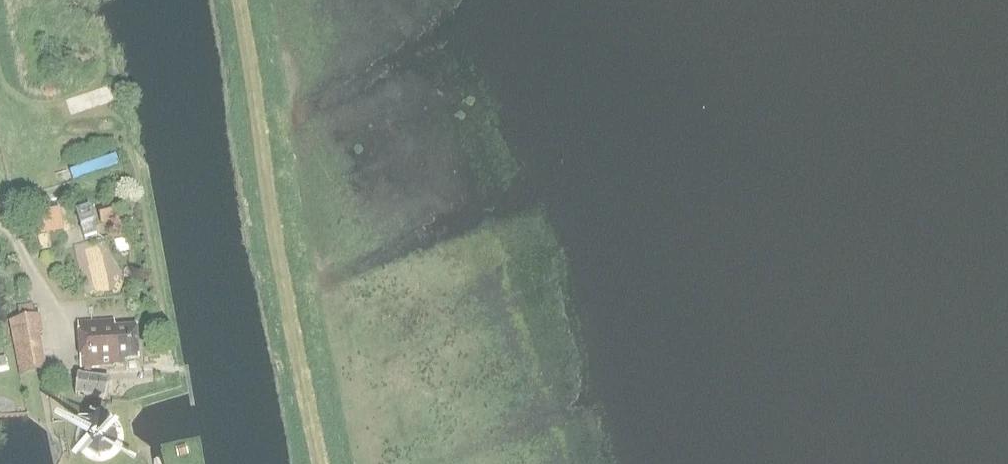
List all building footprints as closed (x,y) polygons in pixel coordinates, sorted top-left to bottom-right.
[(116,156),(70,171),(75,184),(122,169),(116,156)] [(119,203),(97,209),(101,223),(123,217),(119,203)] [(93,225),(94,225),(89,210),(75,215),(80,229),(81,229),(85,240),(96,236),(93,225)] [(59,212),(35,217),(38,233),(62,229),(59,212)] [(39,337),(36,318),(8,322),(18,376),(42,372),(36,337),(39,337)] [(115,327),(115,320),(79,322),(81,367),(112,365),(112,360),(139,358),(138,326),(115,327)] [(107,381),(74,377),(72,396),(105,400),(107,381)] [(82,445),(86,450),(92,453),(98,453),(104,452),(109,449),(113,444),(115,438),(115,432),(113,427),(110,422),(105,419),(100,417),(94,417),(88,419),(84,422),(80,427),(79,433),(79,440),(82,445)]
